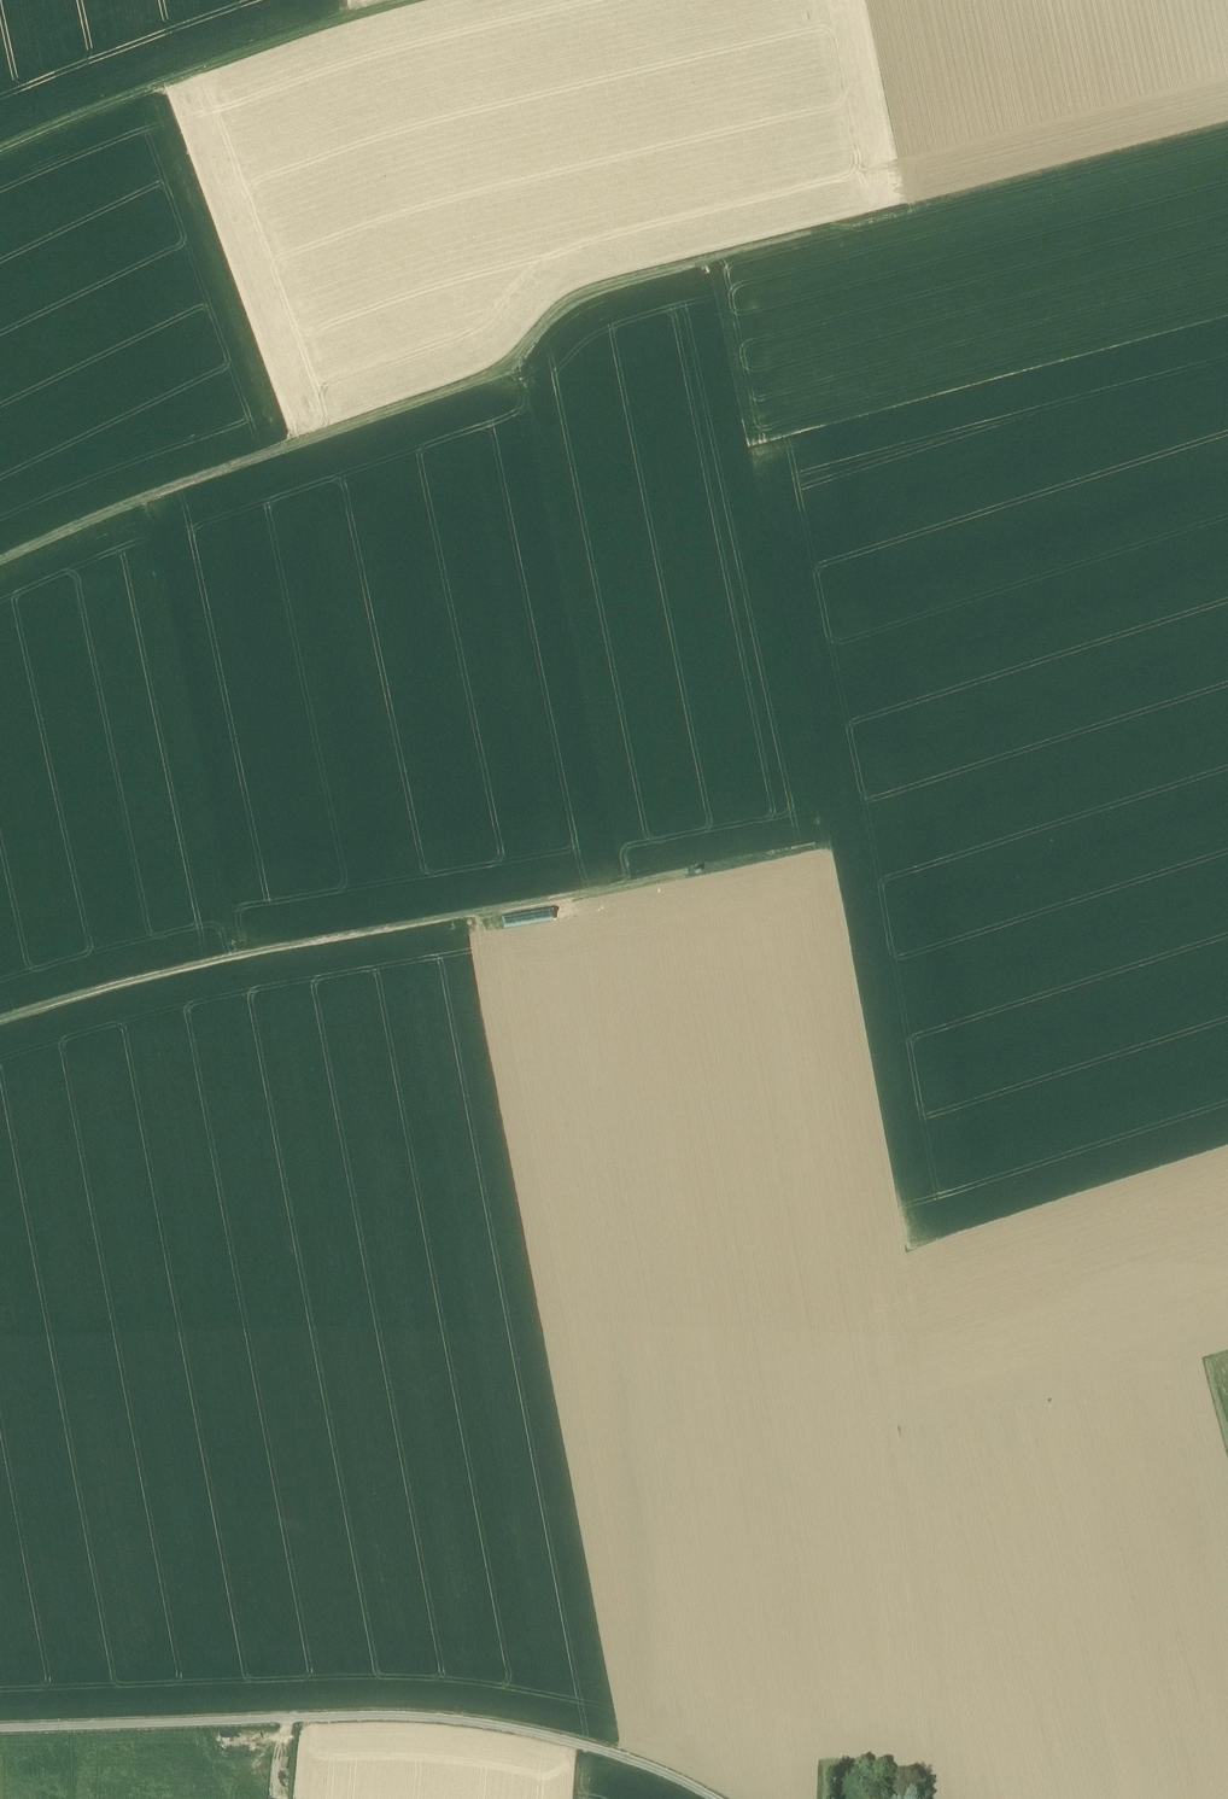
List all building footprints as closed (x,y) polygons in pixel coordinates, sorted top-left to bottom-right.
[(500,919),(476,920),(477,931),(500,930),(500,919)] [(239,1742),(240,1731),(228,1730),(227,1741),(239,1742)]
